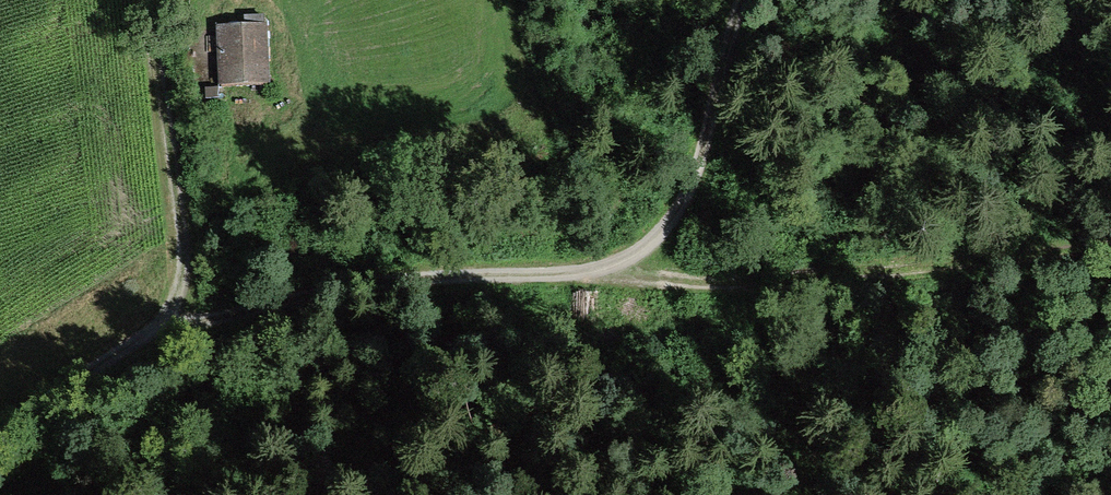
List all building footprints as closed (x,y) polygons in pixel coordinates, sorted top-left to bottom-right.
[(268,83),(265,23),(215,26),(218,86),(268,83)]
